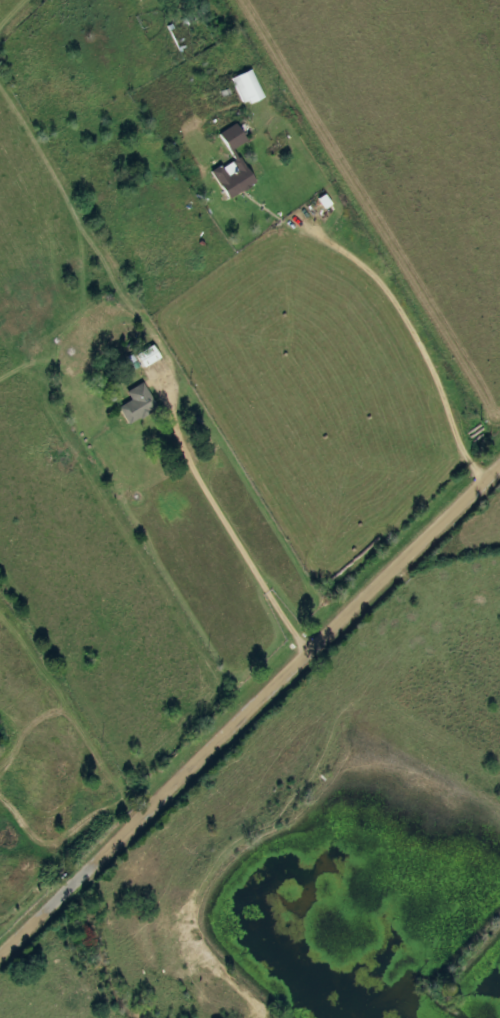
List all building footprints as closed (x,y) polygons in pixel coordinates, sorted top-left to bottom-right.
[(262,97),(248,69),(229,79),(243,107),(262,97)] [(254,184),(234,149),(246,142),(242,136),(251,131),(249,128),(242,131),(237,122),(217,134),(235,166),(223,173),(219,166),(210,171),(226,200),(254,184)] [(158,359),(151,345),(134,354),(141,368),(158,359)] [(116,408),(126,426),(155,409),(140,383),(124,393),(129,401),(116,408)]
